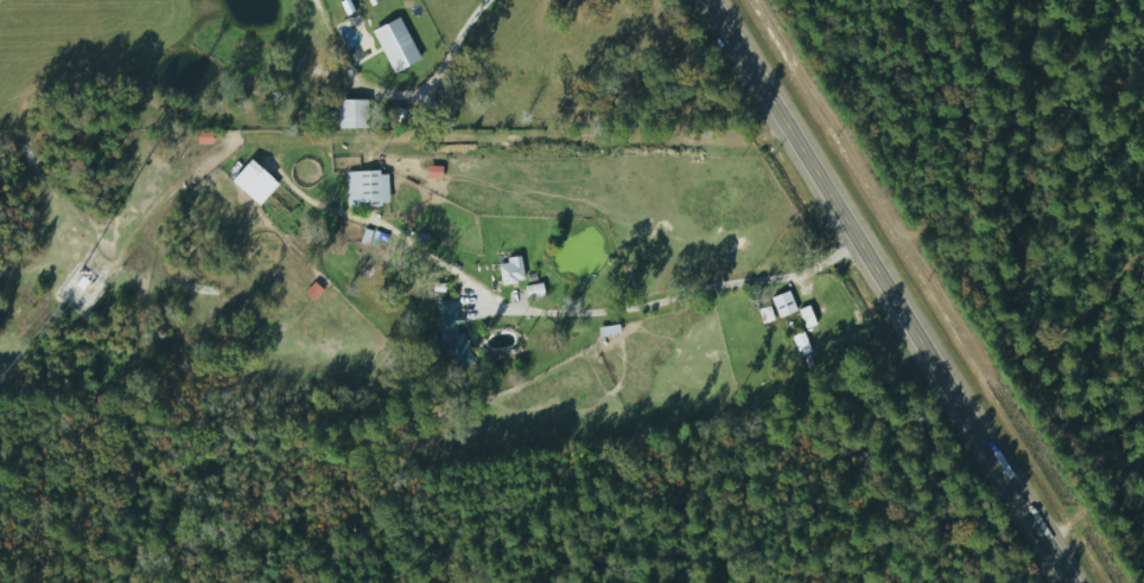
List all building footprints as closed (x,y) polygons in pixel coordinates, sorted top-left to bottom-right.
[(374,32),(396,75),(423,61),(401,18),(374,32)] [(339,130),(369,130),(369,101),(339,101),(339,130)] [(234,181),(259,206),(280,186),(254,160),(234,181)] [(348,207),(389,207),(389,173),(348,173),(348,207)] [(499,262),(502,286),(525,283),(522,259),(499,262)] [(772,299),(781,319),(799,311),(790,291),(772,299)] [(459,334),(459,301),(443,301),(443,367),(470,367),(470,334),(459,334)] [(801,311),(807,328),(817,325),(811,307),(801,311)]
